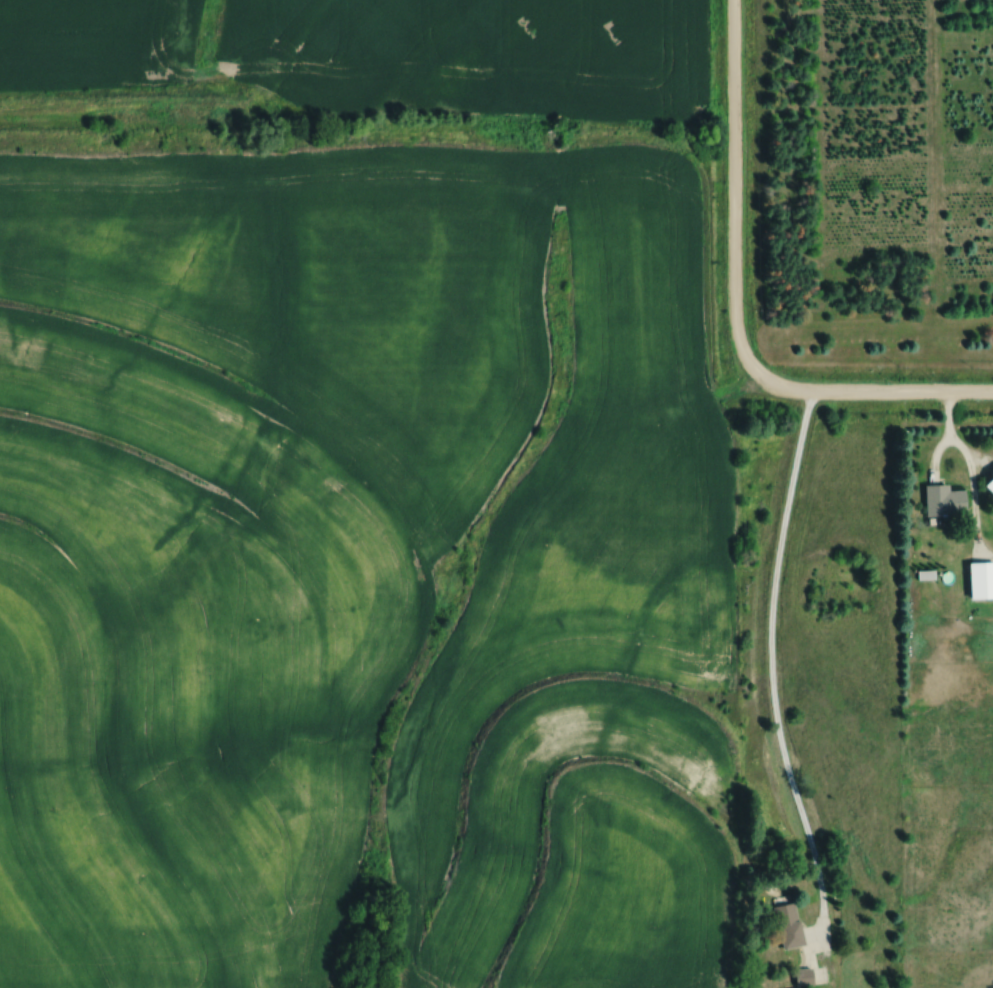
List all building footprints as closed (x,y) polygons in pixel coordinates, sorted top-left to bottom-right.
[(971,515),(971,491),(953,491),(953,485),(930,485),(930,515),(971,515)] [(975,583),(992,583),(992,555),(975,555),(975,583)] [(803,902),(782,906),(789,949),(810,945),(803,902)] [(818,985),(818,971),(807,971),(807,985),(818,985)]
